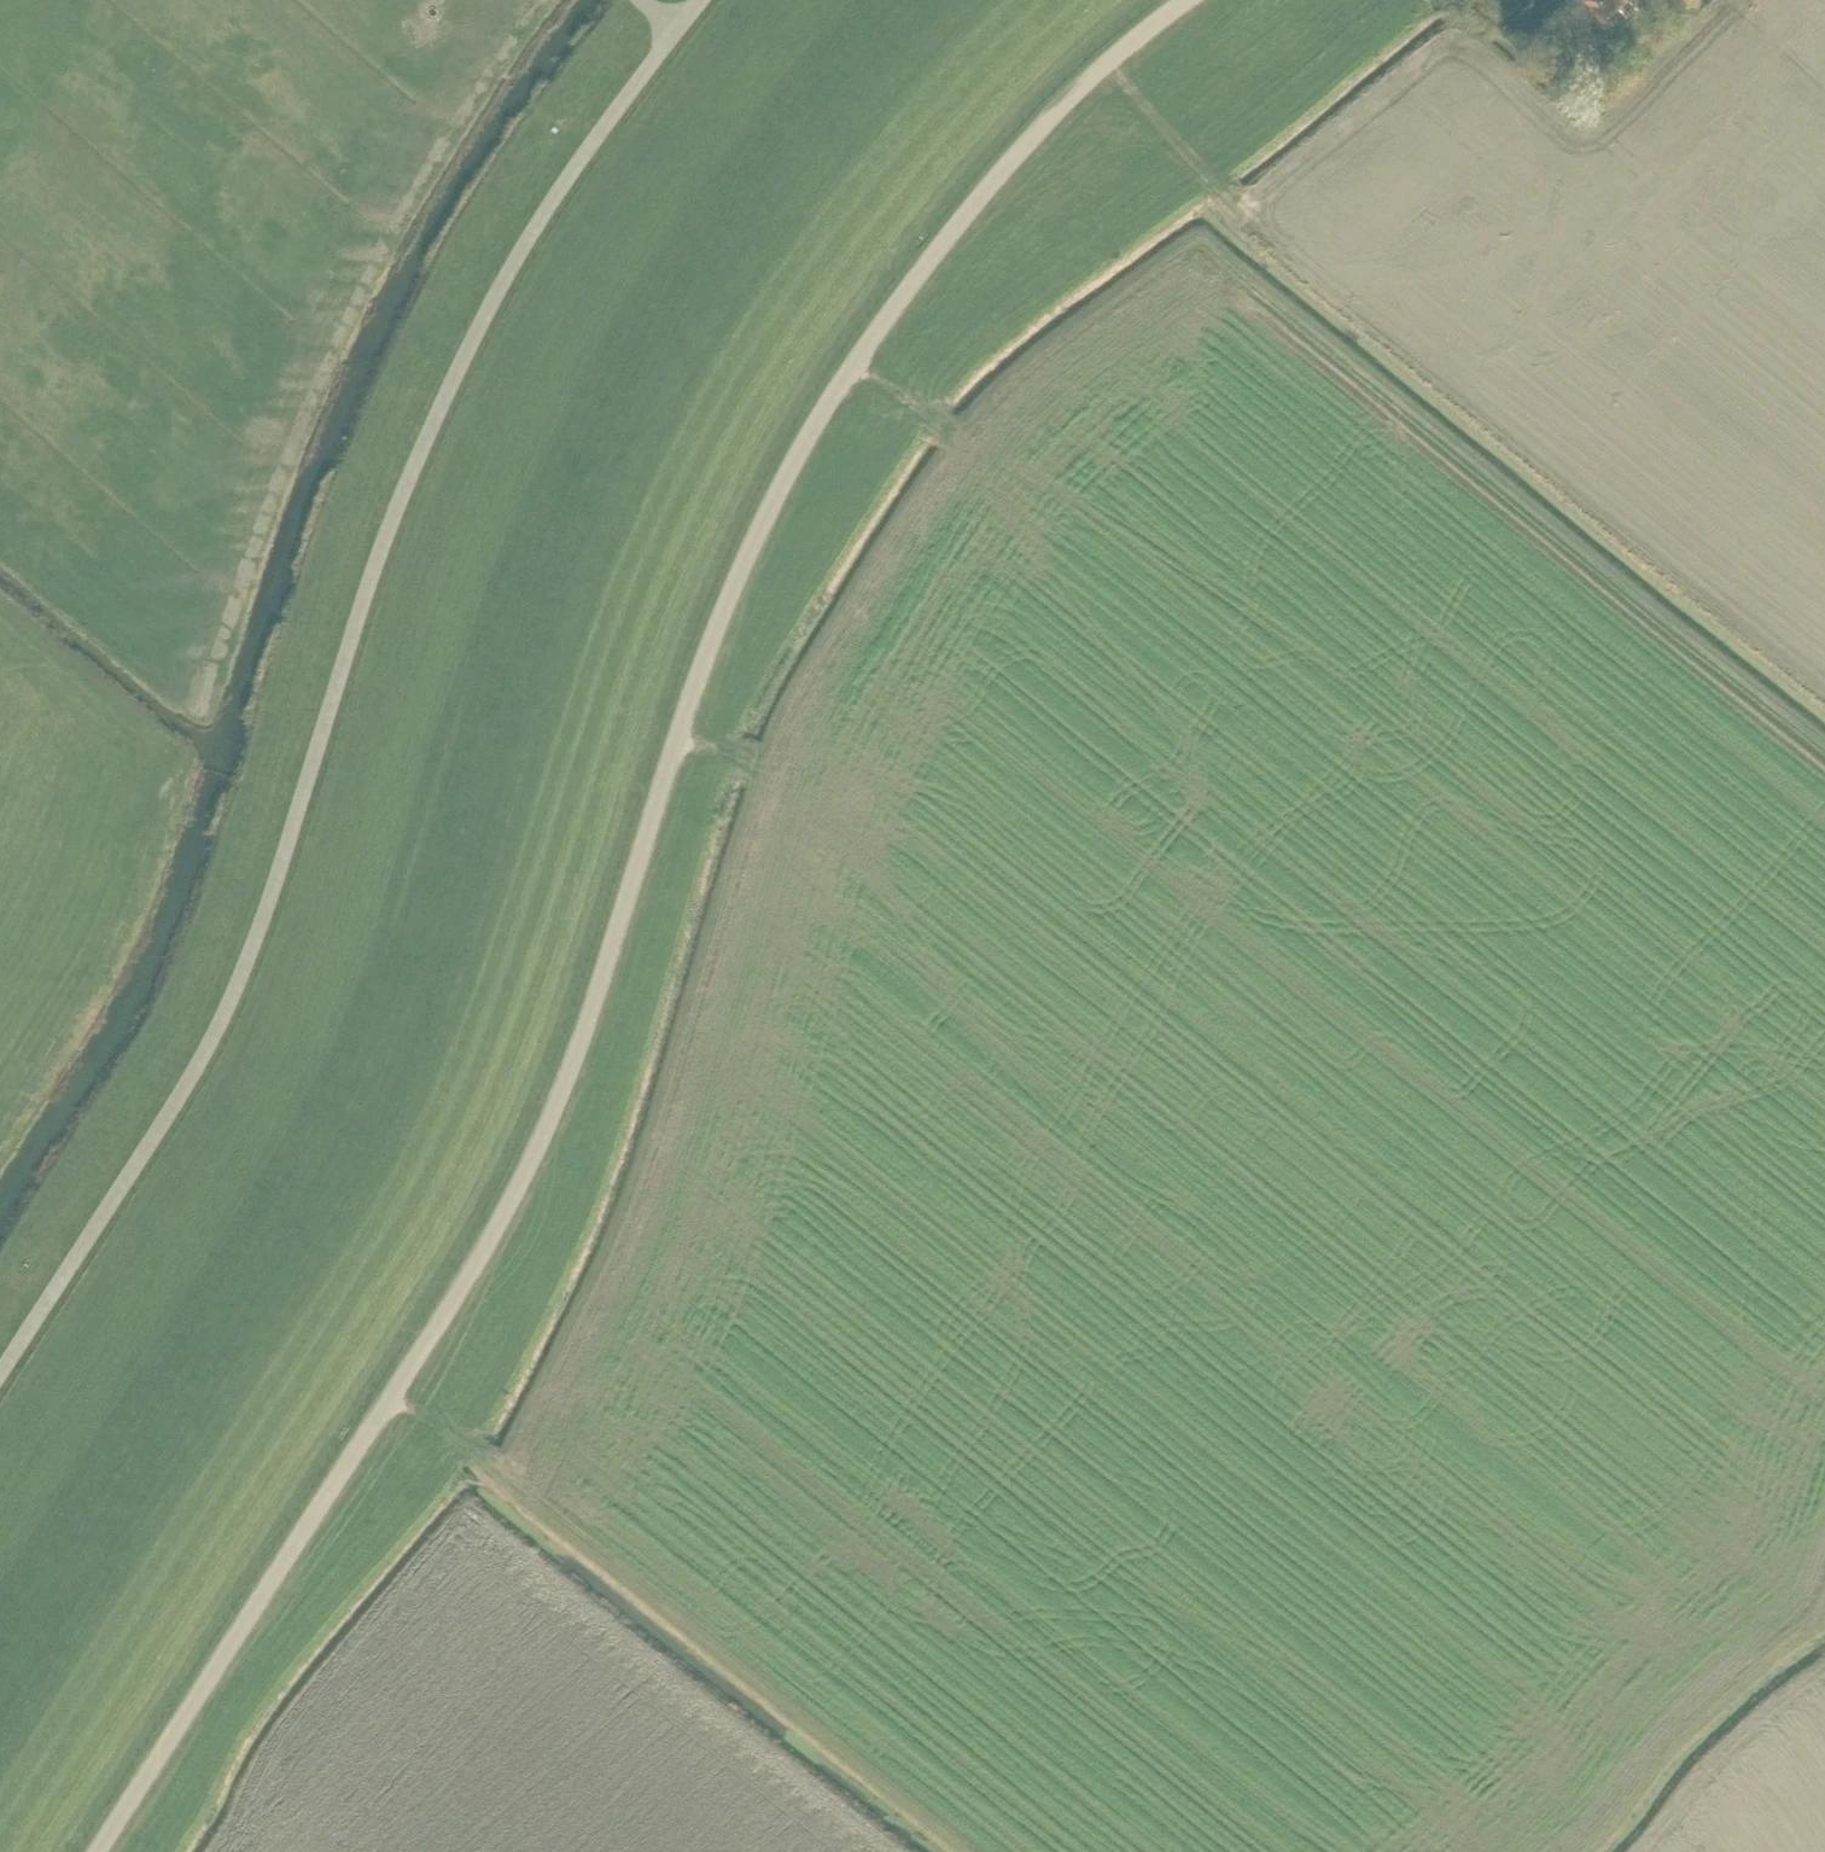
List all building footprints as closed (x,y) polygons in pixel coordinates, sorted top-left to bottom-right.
[(1633,9),(1630,5),(1635,0),(1582,0),(1580,2),(1602,25),(1617,12),(1623,18),(1633,9)]
